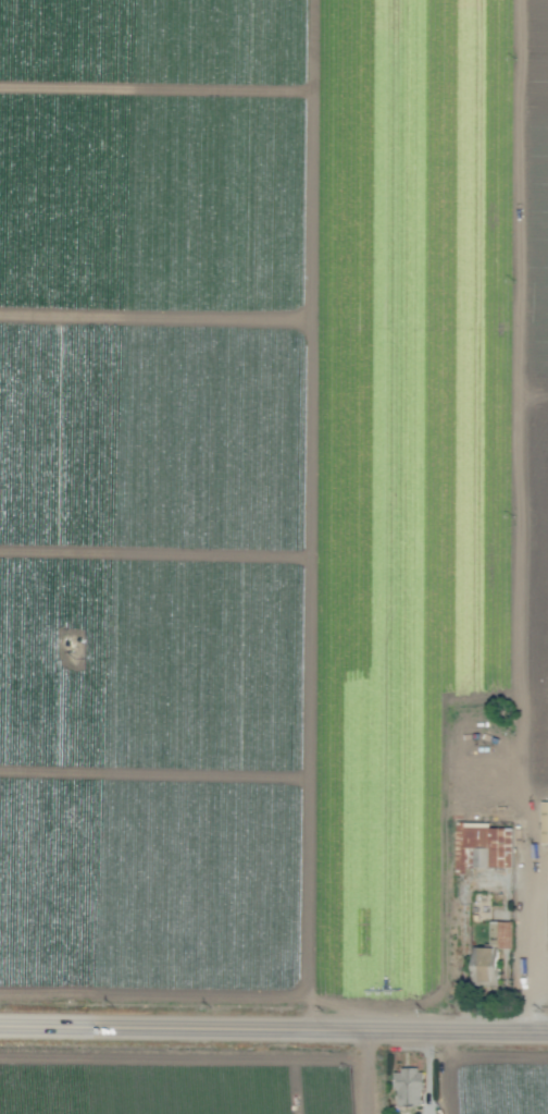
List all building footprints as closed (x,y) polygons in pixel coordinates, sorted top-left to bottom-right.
[(452,873),(454,820),(489,821),(489,827),(513,827),(512,869),(471,868),(472,874),(452,873)] [(513,948),(513,922),(491,923),(491,936),(500,936),(500,948),(513,948)] [(474,972),(479,972),(479,986),(498,985),(497,947),(474,947),(474,972)] [(422,1069),(395,1069),(396,1106),(423,1105),(422,1069)]
